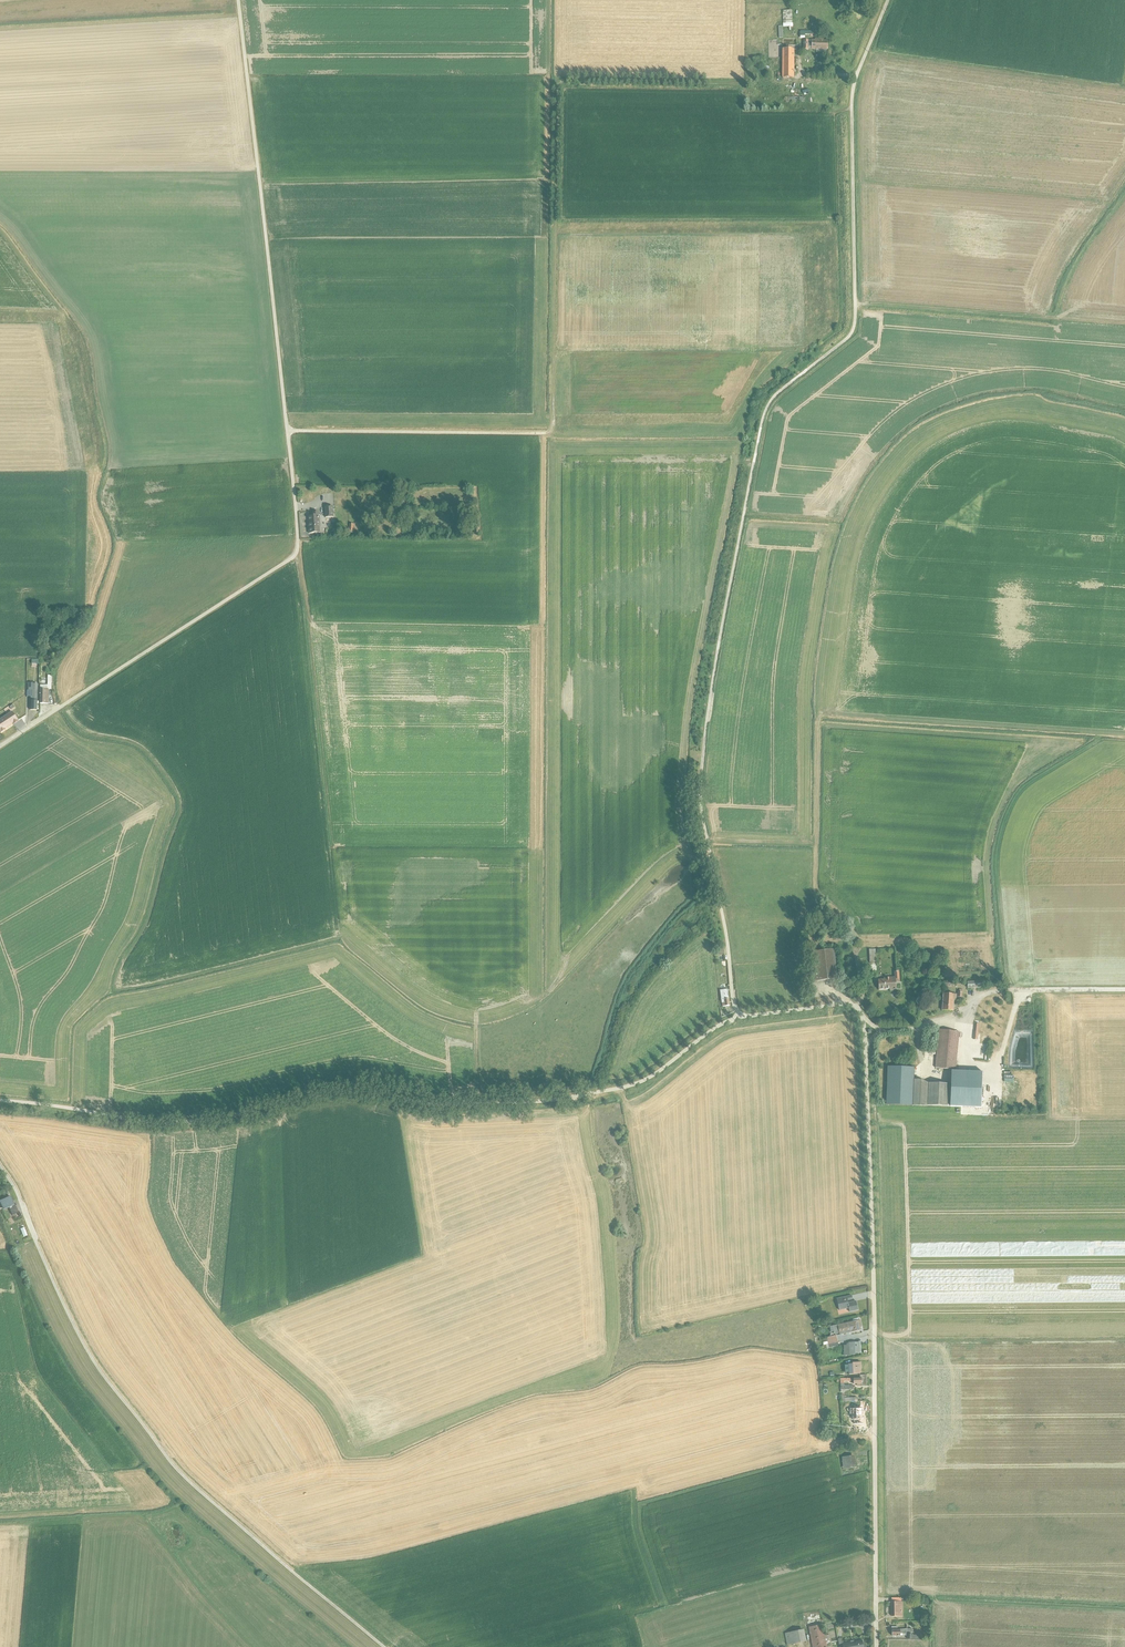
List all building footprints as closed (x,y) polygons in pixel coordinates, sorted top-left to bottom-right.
[(792,11),(783,11),(783,27),(793,27),(793,23),(792,23),(792,11)] [(800,31),(800,39),(805,39),(805,34),(817,34),(817,31),(800,31)] [(802,41),(802,43),(803,43),(803,49),(808,50),(808,49),(827,50),(828,41),(824,41),(824,38),(815,38),(815,40),(803,40),(803,41),(802,41)] [(793,49),(782,49),(782,79),(794,79),(794,73),(793,73),(793,71),(794,71),(794,57),(793,57),(793,55),(794,55),(794,50),(793,50),(793,49)] [(333,506),(325,507),(325,518),(334,517),(333,506)] [(310,527),(309,527),(309,534),(321,533),(320,516),(319,516),(319,512),(313,512),(313,516),(309,516),(310,527)] [(345,529),(345,532),(349,532),(349,531),(353,531),(353,529),(355,529),(355,524),(349,524),(349,529),(345,529)] [(47,685),(40,685),(40,704),(48,704),(48,690),(50,690),(51,690),(51,675),(48,675),(47,685)] [(28,690),(27,690),(27,692),(26,697),(29,697),(30,697),(30,710),(37,710),(39,710),(39,701),(37,701),(38,701),(38,684),(33,684),(33,683),(28,683),(28,690)] [(0,719),(0,732),(0,733),(5,729),(4,729),(13,723),(13,724),(18,721),(12,711),(0,719)] [(834,949),(808,952),(812,982),(837,979),(834,949)] [(884,979),(878,980),(879,990),(890,989),(890,992),(896,991),(896,982),(900,982),(899,971),(894,972),(895,977),(888,978),(887,978),(884,978),(884,979)] [(728,989),(720,990),(722,1003),(723,1006),(730,1006),(728,989)] [(943,993),(942,1011),(942,1010),(953,1011),(954,1000),(956,1001),(957,994),(956,994),(943,993)] [(939,1029),(935,1068),(956,1070),(960,1032),(939,1029)] [(888,1068),(886,1104),(982,1108),(983,1072),(951,1070),(950,1084),(927,1083),(921,1080),(914,1079),(915,1069),(888,1068)] [(0,1201),(0,1203),(3,1210),(9,1208),(12,1215),(18,1213),(20,1217),(13,1200),(12,1200),(10,1197),(0,1201)] [(852,1295),(836,1298),(839,1311),(849,1309),(849,1312),(858,1310),(856,1301),(848,1303),(848,1301),(853,1299),(852,1295)] [(853,1321),(849,1322),(851,1332),(861,1330),(860,1326),(861,1325),(860,1320),(858,1320),(858,1318),(852,1319),(853,1321)] [(849,1322),(830,1327),(831,1331),(833,1331),(834,1333),(837,1332),(837,1333),(839,1333),(840,1335),(851,1332),(849,1322)] [(826,1345),(838,1342),(836,1335),(827,1337),(828,1341),(823,1342),(823,1345),(826,1345)] [(838,1342),(826,1345),(827,1349),(829,1348),(830,1351),(832,1350),(832,1348),(839,1346),(838,1342)] [(846,1345),(843,1345),(843,1355),(855,1355),(855,1353),(860,1353),(860,1343),(846,1343),(846,1345)] [(848,1364),(844,1365),(844,1374),(861,1372),(860,1369),(861,1369),(861,1362),(852,1363),(852,1364),(848,1364)] [(841,1387),(839,1387),(840,1391),(841,1391),(841,1392),(845,1392),(845,1390),(854,1389),(854,1385),(844,1385),(844,1381),(852,1381),(852,1383),(854,1383),(854,1384),(857,1384),(857,1387),(861,1387),(861,1386),(867,1386),(866,1383),(868,1382),(868,1380),(866,1379),(866,1375),(860,1375),(860,1378),(853,1378),(840,1378),(841,1387)] [(855,1418),(854,1418),(854,1424),(856,1424),(856,1426),(863,1426),(863,1415),(863,1408),(855,1408),(855,1418)] [(855,1455),(842,1457),(843,1469),(856,1468),(855,1455)] [(901,1598),(891,1598),(892,1616),(902,1616),(902,1601),(901,1601),(901,1598)] [(809,1627),(813,1646),(827,1646),(827,1645),(829,1644),(829,1642),(831,1642),(830,1634),(825,1635),(823,1624),(809,1627)] [(800,1630),(785,1633),(787,1645),(795,1643),(801,1642),(806,1641),(804,1629),(800,1630)] [(838,1639),(839,1646),(864,1646),(862,1640),(843,1644),(841,1638),(838,1639)]
